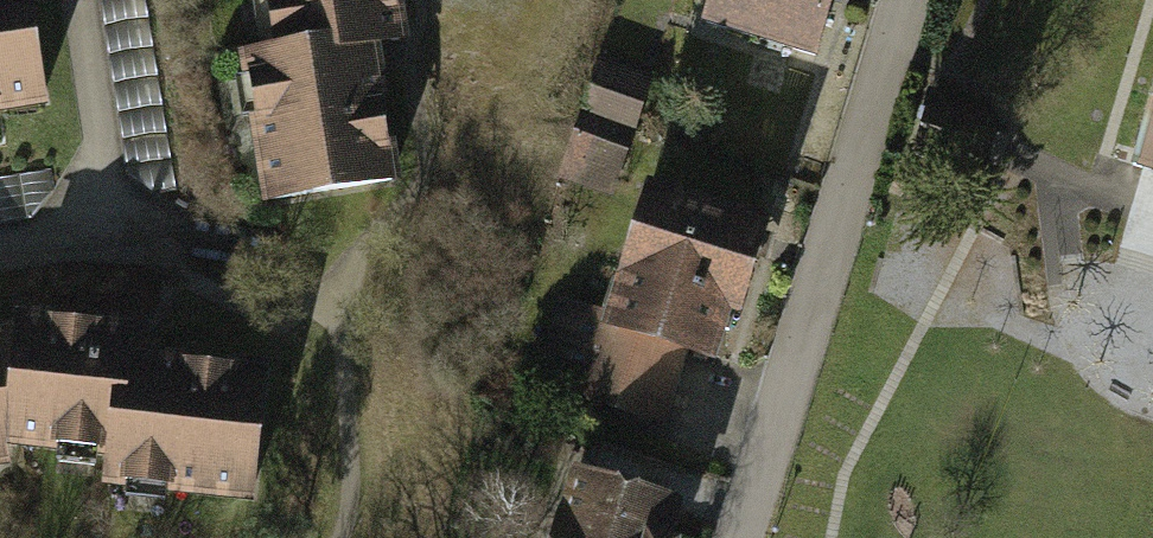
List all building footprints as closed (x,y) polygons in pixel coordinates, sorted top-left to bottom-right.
[(61,103),(45,0),(0,0),(0,112),(61,103)] [(413,0),(271,0),(277,43),(244,48),(265,209),(411,190),(391,36),(418,33),(413,0)] [(710,23),(827,59),(845,0),(717,0),(710,23)] [(663,74),(608,56),(568,175),(622,193),(663,74)] [(1139,151),(1152,155),(1152,108),(1139,151)] [(658,176),(612,317),(696,344),(733,356),(779,215),(658,176)] [(564,302),(544,366),(586,380),(581,393),(670,422),(696,344),(612,317),(564,302)] [(19,328),(22,449),(120,456),(115,488),(250,510),(274,367),(141,347),(144,315),(19,307),(19,328)] [(0,331),(0,470),(22,467),(22,449),(19,328),(0,331)] [(566,537),(696,537),(697,536),(682,531),(691,501),(585,471),(566,537)]
